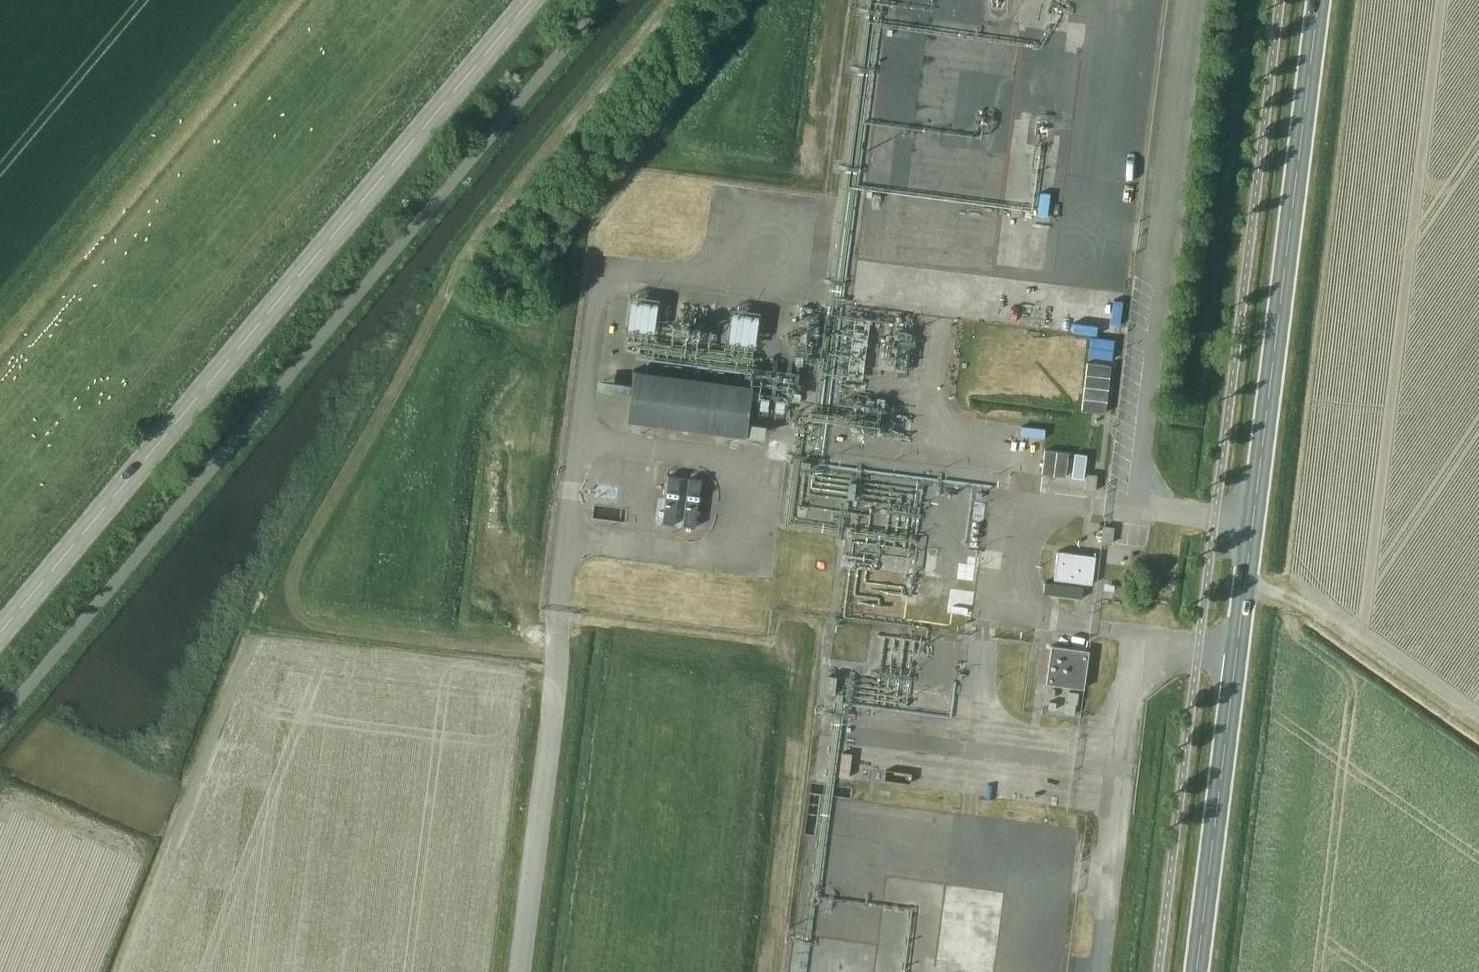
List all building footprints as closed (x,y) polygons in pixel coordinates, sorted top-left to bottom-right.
[(628,295),(628,327),(654,328),(655,295),(628,295)] [(728,342),(755,343),(756,309),(730,308),(728,342)] [(747,421),(751,384),(632,369),(626,420),(745,435),(745,434),(763,436),(764,424),(747,421)] [(694,526),(704,479),(669,472),(659,519),(694,526)] [(1086,474),(1085,490),(1096,491),(1097,475),(1086,474)] [(1102,526),(1100,542),(1110,543),(1112,527),(1102,526)] [(1053,579),(1086,584),(1090,584),(1094,556),(1057,551),(1053,579)] [(1045,683),(1083,688),(1088,650),(1051,644),(1045,683)]
